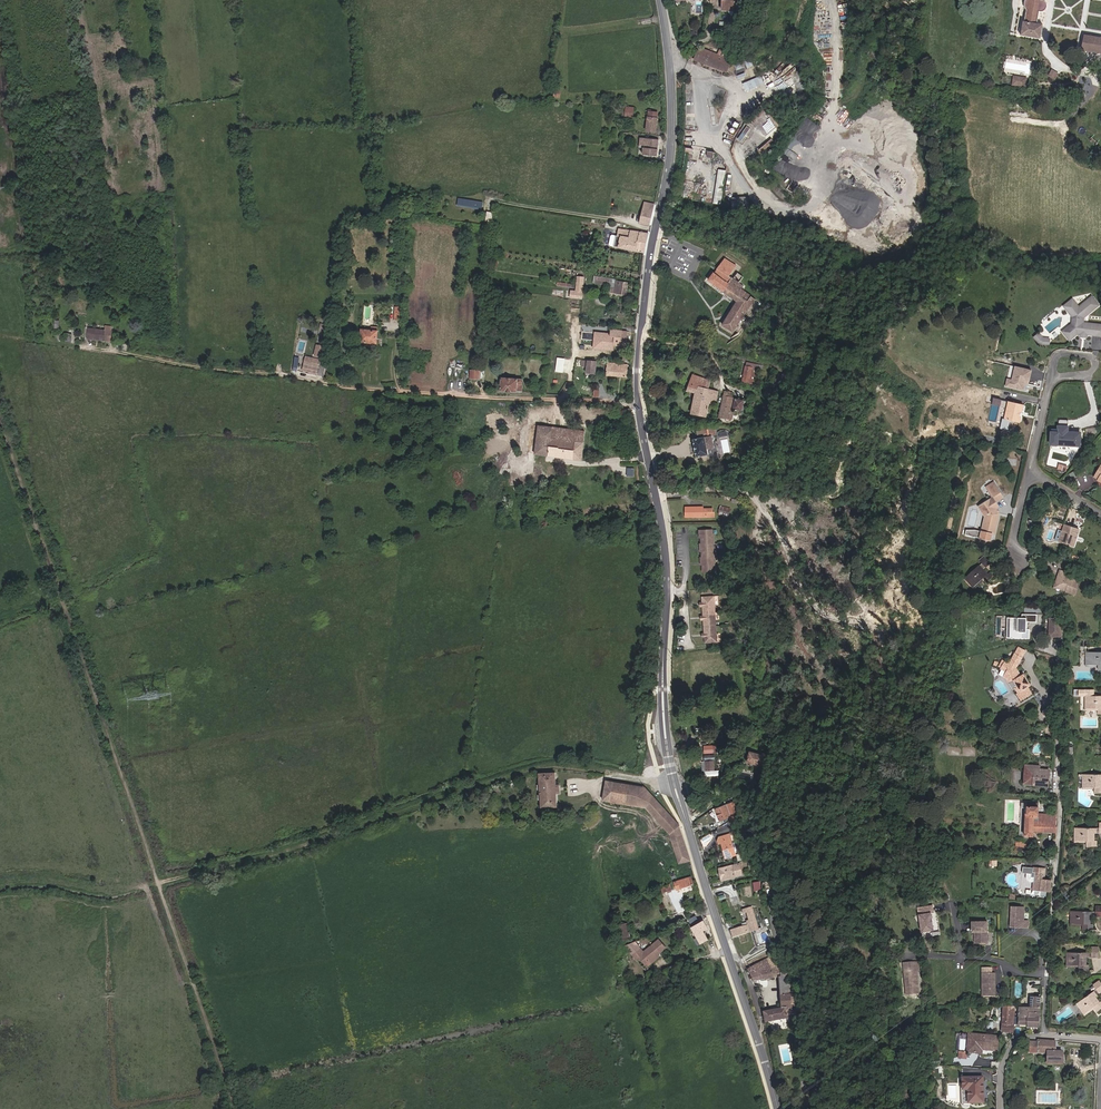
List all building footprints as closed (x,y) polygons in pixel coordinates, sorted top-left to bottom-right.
[(736,0),(723,0),(722,10),(734,12),(736,0)] [(1039,38),(1042,24),(1036,23),(1038,13),(1041,13),(1043,12),(1046,9),(1047,6),(1047,2),(1046,0),(1025,0),(1025,5),(1026,11),(1024,19),(1023,20),(1020,35),(1039,38)] [(685,39),(688,45),(702,38),(700,32),(685,39)] [(1081,49),(1100,53),(1100,37),(1083,34),(1081,49)] [(696,56),(695,60),(709,64),(708,67),(727,73),(731,61),(703,52),(696,56)] [(752,58),(735,61),(737,74),(747,72),(746,68),(754,66),(752,58)] [(1051,68),(1048,75),(1056,79),(1059,72),(1051,68)] [(1019,85),(1020,77),(1013,76),(1011,84),(1019,85)] [(741,83),(744,89),(752,86),(750,79),(741,83)] [(630,119),(631,110),(624,109),(623,118),(630,119)] [(643,132),(652,133),(654,120),(654,115),(645,114),(643,132)] [(752,127),(747,124),(737,140),(742,143),(752,127)] [(776,145),(771,140),(759,151),(763,156),(776,145)] [(656,141),(641,141),(641,143),(638,143),(638,150),(643,150),(643,158),(655,158),(656,141)] [(721,206),(727,172),(720,171),(714,205),(721,206)] [(747,198),(733,199),(734,213),(749,212),(748,200),(747,198)] [(457,200),(455,207),(481,212),(482,204),(457,200)] [(650,227),(655,206),(644,204),(640,225),(650,227)] [(615,238),(613,249),(644,254),(648,235),(618,231),(616,238),(615,238)] [(724,259),(717,270),(727,277),(735,267),(724,259)] [(727,277),(717,270),(713,275),(706,271),(702,277),(738,302),(722,326),(732,332),(754,300),(743,292),(745,290),(742,288),(743,287),(739,285),(742,279),(737,274),(732,280),(727,277)] [(561,271),(560,273),(573,275),(572,278),(577,279),(577,273),(561,271)] [(566,299),(581,301),(583,280),(578,280),(576,294),(569,293),(569,296),(566,296),(566,299)] [(615,283),(614,295),(625,296),(626,284),(615,283)] [(1071,299),(1062,306),(1071,317),(1070,323),(1070,329),(1064,334),(1068,340),(1078,332),(1079,332),(1080,332),(1081,331),(1084,331),(1084,332),(1086,332),(1088,334),(1100,335),(1100,324),(1085,323),(1084,323),(1082,323),(1082,317),(1097,305),(1090,296),(1077,307),(1071,299)] [(1070,329),(1070,323),(1061,331),(1064,334),(1070,329)] [(89,327),(87,336),(107,338),(109,329),(89,327)] [(378,331),(362,330),(362,342),(377,342),(378,331)] [(627,332),(611,331),(611,337),(614,338),(613,345),(625,347),(627,332)] [(1041,337),(1037,333),(1033,337),(1037,342),(1040,344),(1047,344),(1048,338),(1041,337)] [(321,345),(314,344),(312,354),(319,355),(321,345)] [(300,369),(315,372),(318,359),(303,356),(300,369)] [(587,361),(587,368),(586,374),(595,375),(595,362),(587,361)] [(626,378),(627,365),(607,363),(606,376),(626,378)] [(740,381),(747,382),(749,367),(742,366),(740,381)] [(1024,383),(1025,378),(1029,379),(1031,370),(1014,367),(1011,380),(1010,387),(1023,390),(1024,383)] [(470,370),(469,379),(479,379),(479,370),(470,370)] [(706,416),(709,403),(712,394),(706,392),(708,387),(710,380),(692,375),(687,391),(697,394),(692,412),(706,416)] [(500,390),(522,393),(523,376),(516,376),(516,380),(510,379),(502,378),(500,390)] [(712,394),(709,403),(715,405),(719,391),(708,387),(706,392),(712,394)] [(720,417),(728,418),(731,399),(735,399),(736,394),(733,394),(733,392),(725,391),(720,417)] [(746,395),(736,394),(735,399),(734,403),(744,405),(746,395)] [(1024,406),(1008,402),(1004,419),(1020,422),(1024,406)] [(1071,418),(1062,417),(1061,426),(1054,426),(1052,441),(1081,444),(1083,431),(1071,430),(1072,428),(1070,428),(1071,418)] [(536,454),(582,459),(585,431),(566,429),(539,425),(536,454)] [(697,456),(708,454),(707,449),(714,448),(713,440),(716,440),(714,430),(707,429),(698,431),(699,438),(694,439),(697,456)] [(997,508),(1000,506),(997,502),(1005,497),(999,487),(992,492),(994,497),(983,504),(988,513),(986,515),(983,531),(995,534),(996,529),(994,528),(995,524),(998,524),(999,517),(995,510),(997,508)] [(730,506),(720,504),(718,511),(728,513),(730,506)] [(699,509),(699,506),(685,507),(685,516),(707,516),(707,515),(714,515),(714,511),(712,511),(712,507),(707,507),(707,509),(705,509),(699,509)] [(1080,530),(1064,525),(1058,542),(1074,547),(1080,530)] [(978,536),(979,530),(966,527),(965,533),(978,536)] [(701,571),(713,571),(713,562),(711,562),(711,557),(713,557),(713,548),(711,548),(711,544),(713,544),(713,534),(711,534),(711,530),(699,530),(699,534),(700,534),(700,543),(699,543),(699,548),(701,548),(701,557),(699,557),(699,562),(701,562),(701,571)] [(993,565),(987,556),(980,561),(983,566),(964,580),(973,592),(983,585),(986,589),(996,581),(992,575),(987,577),(984,572),(993,565)] [(1069,574),(1059,571),(1058,575),(1059,575),(1057,583),(1059,588),(1066,590),(1066,591),(1066,592),(1074,595),(1079,582),(1068,578),(1069,574)] [(1059,575),(1058,575),(1054,587),(1066,592),(1066,591),(1066,590),(1059,588),(1057,583),(1059,575)] [(714,613),(713,597),(700,598),(701,603),(699,603),(699,607),(701,607),(701,614),(714,613)] [(714,628),(714,613),(701,614),(701,617),(700,617),(700,621),(702,621),(702,628),(714,628)] [(1028,638),(1028,628),(1025,628),(1026,618),(1010,617),(1010,632),(1013,632),(1013,637),(1028,638)] [(1060,618),(1049,618),(1049,635),(1060,635),(1060,618)] [(714,628),(702,628),(702,635),(700,635),(701,638),(702,638),(703,644),(715,644),(714,628)] [(1025,649),(1018,645),(1014,652),(1022,656),(1025,649)] [(1084,651),(1084,665),(1096,666),(1095,670),(1100,670),(1100,651),(1084,651)] [(1020,674),(1016,667),(1022,656),(1014,652),(1013,652),(1008,662),(1004,660),(1002,663),(1000,662),(999,664),(1001,665),(999,668),(1001,669),(1003,665),(1007,667),(1005,671),(1009,673),(1012,679),(1016,686),(1014,687),(1017,692),(1018,691),(1022,698),(1031,692),(1027,686),(1030,684),(1023,672),(1020,674)] [(1009,673),(1005,671),(1002,676),(1005,677),(1008,682),(1012,679),(1009,673)] [(1092,697),(1092,691),(1072,690),(1072,697),(1085,697),(1085,711),(1097,711),(1097,715),(1100,715),(1100,698),(1092,697)] [(771,757),(749,752),(747,763),(769,767),(771,757)] [(715,761),(707,761),(706,770),(714,770),(715,761)] [(1041,765),(1027,764),(1026,783),(1035,784),(1050,785),(1051,769),(1041,768),(1041,765)] [(1078,773),(1078,788),(1089,788),(1089,791),(1100,791),(1100,785),(1098,785),(1098,777),(1100,777),(1100,773),(1078,773)] [(556,807),(555,774),(539,774),(540,808),(556,807)] [(606,782),(604,802),(645,808),(670,835),(679,864),(690,860),(680,826),(649,787),(606,782)] [(736,814),(738,813),(736,802),(731,804),(728,805),(731,813),(733,813),(735,812),(736,814)] [(728,804),(716,809),(720,820),(732,815),(731,813),(728,805),(728,804)] [(1056,827),(1057,815),(1037,813),(1037,807),(1028,806),(1027,814),(1025,814),(1024,836),(1033,837),(1034,831),(1056,833),(1057,827),(1056,827)] [(1095,846),(1095,841),(1090,841),(1090,834),(1100,834),(1100,821),(1094,821),(1093,828),(1072,828),(1072,842),(1084,842),(1084,846),(1095,846)] [(730,831),(723,833),(724,838),(722,838),(722,840),(726,855),(736,853),(730,831)] [(1026,842),(1017,841),(1016,851),(1025,851),(1026,842)] [(734,865),(719,869),(721,879),(737,875),(734,865)] [(1033,867),(1023,866),(1023,872),(1027,873),(1032,873),(1032,877),(1035,877),(1034,881),(1034,889),(1041,890),(1040,895),(1048,896),(1049,891),(1050,891),(1051,879),(1043,878),(1043,874),(1035,873),(1036,871),(1033,871),(1033,867)] [(677,880),(693,875),(694,874),(692,867),(674,873),(677,880)] [(677,880),(674,873),(673,869),(670,870),(669,870),(672,882),(677,880)] [(1032,873),(1027,873),(1027,876),(1027,878),(1029,880),(1030,881),(1034,881),(1035,877),(1032,877),(1032,873)] [(679,881),(682,888),(692,885),(690,877),(679,881)] [(760,881),(752,882),(754,891),(761,889),(760,881)] [(1070,924),(1083,924),(1083,928),(1095,927),(1096,921),(1091,921),(1091,914),(1100,914),(1100,904),(1094,904),(1094,909),(1070,910),(1070,924)] [(1026,906),(1013,906),(1012,927),(1030,928),(1030,920),(1026,920),(1026,906)] [(748,925),(728,931),(730,936),(744,932),(756,928),(750,907),(741,909),(743,913),(747,912),(749,921),(747,922),(748,925)] [(931,907),(917,909),(921,933),(933,931),(930,914),(933,914),(931,907)] [(688,919),(692,924),(698,921),(695,915),(688,919)] [(701,943),(713,935),(703,920),(694,926),(697,930),(694,933),(701,943)] [(987,921),(972,922),(972,932),(975,932),(975,943),(988,942),(987,921)] [(621,941),(630,939),(626,922),(617,924),(621,941)] [(634,948),(624,952),(637,967),(639,965),(643,962),(649,969),(657,962),(666,955),(659,946),(644,959),(634,948)] [(1077,970),(1090,969),(1090,964),(1086,963),(1087,956),(1098,956),(1098,946),(1089,946),(1089,952),(1066,951),(1066,966),(1077,966),(1077,970)] [(643,962),(639,965),(647,974),(659,964),(657,962),(649,969),(643,962)] [(920,995),(919,988),(918,988),(918,985),(919,985),(917,972),(915,972),(915,965),(914,964),(904,965),(908,997),(920,995)] [(748,970),(754,981),(776,978),(774,965),(748,970)] [(992,966),(983,966),(982,994),(996,994),(996,971),(992,971),(992,966)] [(764,1011),(766,1022),(790,1018),(789,1015),(798,1014),(796,1003),(794,1003),(793,993),(791,994),(789,977),(779,978),(783,1008),(764,1011)] [(1100,1006),(1100,999),(1096,993),(1100,989),(1100,982),(1098,978),(1091,982),(1094,986),(1075,1000),(1085,1013),(1095,1006),(1098,1009),(1100,1006)] [(1019,1007),(1019,1017),(1029,1017),(1029,1013),(1040,1013),(1041,1002),(1041,997),(1030,997),(1030,1002),(1030,1008),(1019,1007)] [(1004,1006),(1003,1022),(1014,1022),(1014,1017),(1014,1006),(1013,1006),(1011,1006),(1004,1006)] [(1029,1013),(1029,1017),(1028,1024),(1028,1026),(1037,1026),(1040,1026),(1040,1013),(1029,1013)] [(967,1051),(982,1052),(982,1048),(997,1049),(998,1034),(969,1032),(967,1051)] [(1040,1039),(1034,1040),(1034,1051),(1048,1052),(1049,1061),(1061,1061),(1061,1051),(1055,1051),(1055,1040),(1048,1040),(1040,1039)] [(970,1104),(985,1103),(983,1077),(963,1078),(964,1091),(970,1091),(970,1104)]
